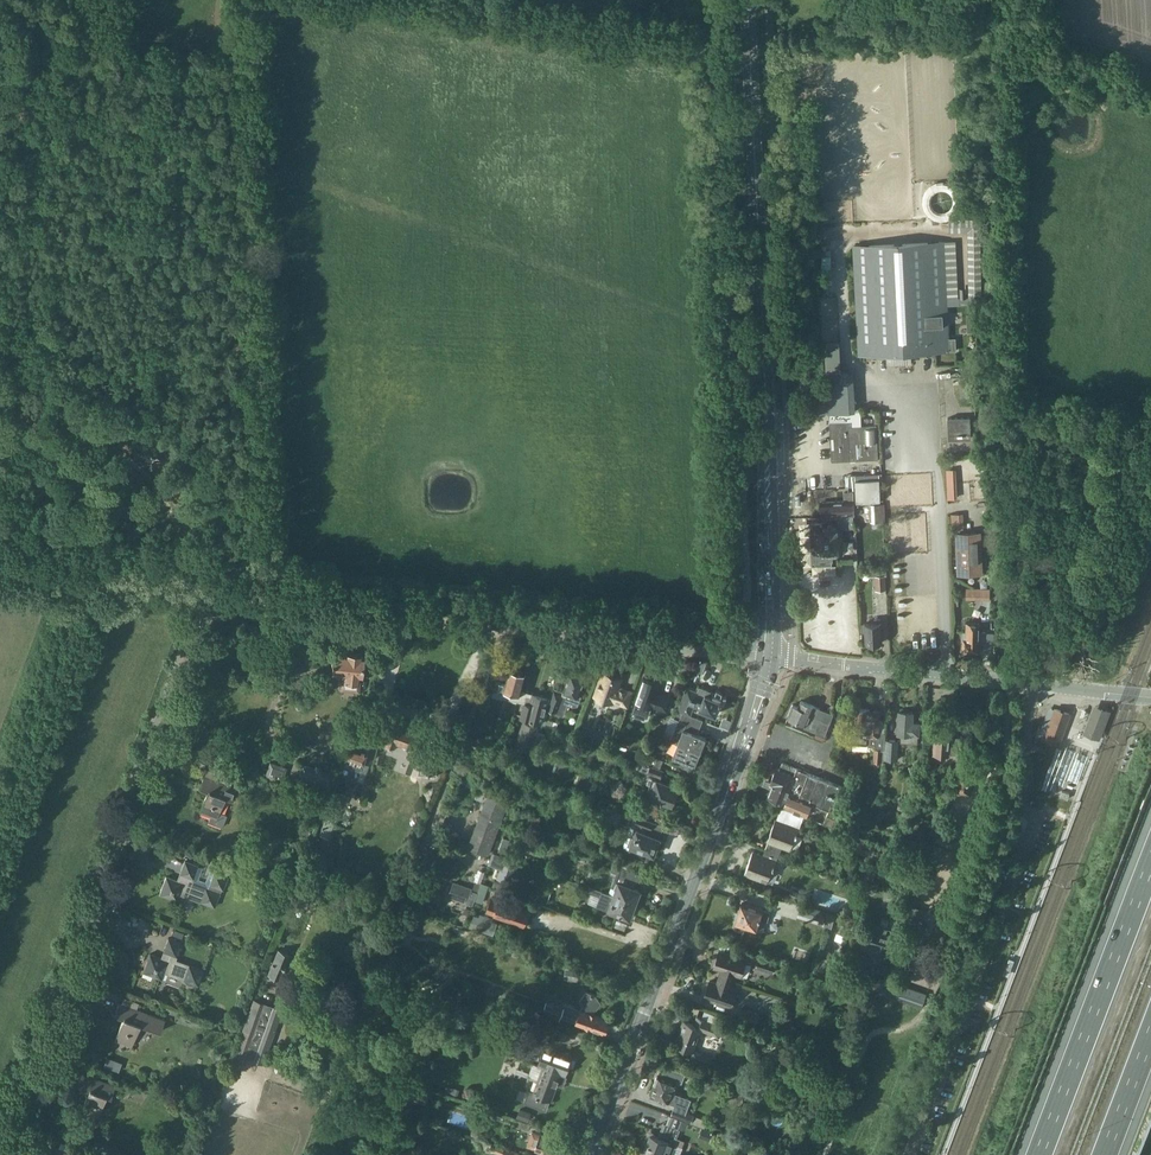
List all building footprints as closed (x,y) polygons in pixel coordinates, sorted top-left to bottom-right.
[(856,286),(859,355),(956,350),(955,337),(948,338),(947,306),(970,305),(976,305),(981,305),(980,219),(950,220),(950,222),(951,228),(951,230),(970,230),(971,297),(953,298),(951,241),(854,246),(856,286)] [(854,392),(828,394),(829,412),(850,411),(861,410),(860,403),(855,403),(854,392)] [(829,412),(830,422),(832,461),(878,458),(877,425),(862,425),(861,411),(857,411),(850,411),(829,412)] [(970,438),(969,416),(947,417),(948,439),(970,438)] [(883,500),(882,473),(851,475),(851,484),(856,484),(856,490),(857,501),(883,500)] [(822,516),(834,516),(835,522),(838,522),(839,527),(846,527),(846,528),(854,527),(853,515),(855,515),(853,492),(844,492),(844,501),(830,502),(830,500),(828,501),(828,502),(821,502),(822,516)] [(884,520),(883,502),(871,503),(872,521),(884,520)] [(962,514),(951,514),(952,526),(962,525),(962,514)] [(816,523),(811,523),(811,536),(812,565),(832,565),(832,554),(835,554),(837,552),(844,552),(843,539),(839,540),(839,527),(838,522),(835,522),(834,516),(822,516),(823,523),(816,523)] [(957,531),(959,574),(983,573),(981,530),(957,531)] [(887,575),(887,563),(870,564),(871,576),(875,576),(876,590),(886,589),(885,575),(887,575)] [(975,588),(974,599),(988,600),(989,588),(975,588)] [(865,633),(866,643),(867,643),(868,644),(873,644),(874,642),(882,642),(881,622),(881,618),(875,618),(875,622),(865,623),(865,624),(860,624),(860,633),(865,633)] [(980,623),(966,622),(966,632),(963,632),(963,651),(979,652),(980,623)] [(332,660),(332,665),(333,665),(333,672),(345,674),(344,680),(343,680),(342,688),(358,690),(359,681),(358,681),(359,675),(361,675),(362,667),(362,665),(363,656),(361,656),(361,654),(347,652),(347,655),(335,653),(334,660),(332,660)] [(494,690),(493,696),(502,699),(508,697),(518,700),(521,689),(521,690),(525,674),(510,670),(507,679),(506,681),(497,679),(494,690)] [(595,696),(613,702),(613,701),(627,706),(632,692),(621,688),(621,689),(618,688),(621,678),(603,672),(595,696)] [(555,687),(547,708),(556,712),(556,713),(564,716),(568,704),(573,706),(578,705),(582,696),(580,695),(586,679),(583,678),(583,676),(577,674),(576,675),(570,673),(563,690),(555,687)] [(635,701),(637,702),(634,708),(649,713),(651,707),(653,707),(653,706),(667,711),(672,697),(661,694),(658,693),(661,684),(643,677),(635,701)] [(678,710),(682,712),(686,713),(688,714),(692,705),(695,696),(697,691),(687,687),(678,710)] [(695,696),(692,705),(694,705),(716,714),(721,700),(721,699),(722,696),(699,687),(697,691),(695,696)] [(521,716),(535,720),(533,725),(537,726),(539,721),(541,722),(548,697),(521,690),(521,689),(518,700),(525,702),(521,716)] [(787,717),(806,724),(805,727),(824,735),(829,723),(816,718),(820,709),(814,707),(814,706),(801,700),(798,706),(793,704),(787,717)] [(854,743),(875,744),(874,762),(881,762),(882,749),(883,749),(885,732),(877,732),(879,711),(870,710),(870,708),(856,707),(854,729),(855,730),(854,743)] [(1052,707),(1042,737),(1046,738),(1044,741),(1048,742),(1049,739),(1058,743),(1069,713),(1052,707)] [(1099,707),(1094,710),(1086,733),(1097,738),(1104,720),(1106,721),(1110,711),(1099,707)] [(898,733),(901,733),(901,741),(918,742),(918,733),(919,733),(920,721),(912,721),(913,711),(908,710),(908,709),(901,709),(901,710),(899,710),(898,733)] [(682,712),(671,740),(672,740),(678,743),(699,751),(704,737),(698,734),(703,720),(701,719),(688,714),(686,713),(682,712)] [(390,718),(383,737),(386,738),(383,745),(385,746),(394,749),(398,739),(416,746),(422,730),(404,723),(405,720),(396,716),(393,715),(392,718),(390,718)] [(523,721),(514,746),(531,751),(539,727),(537,726),(533,725),(523,721)] [(949,754),(951,728),(936,727),(934,753),(949,754)] [(981,737),(982,729),(973,728),(973,737),(981,737)] [(422,771),(427,772),(427,774),(438,775),(438,772),(437,772),(441,743),(433,742),(433,734),(422,732),(423,730),(422,730),(416,746),(416,753),(424,754),(422,771)] [(559,731),(557,739),(570,744),(573,736),(559,731)] [(355,737),(344,765),(361,771),(372,743),(355,737)] [(898,759),(899,740),(887,739),(886,758),(898,759)] [(666,751),(673,753),(672,757),(694,765),(699,751),(678,743),(677,744),(670,741),(666,751)] [(660,766),(663,759),(645,753),(642,760),(660,766)] [(642,762),(640,769),(660,776),(663,770),(642,762)] [(829,810),(827,815),(824,823),(834,827),(837,819),(835,818),(847,788),(783,762),(780,769),(778,768),(776,770),(772,780),(773,783),(768,796),(788,804),(787,808),(806,816),(811,803),(829,810)] [(267,775),(281,780),(286,768),(271,763),(267,775)] [(302,763),(295,783),(328,794),(334,775),(322,771),(323,769),(315,766),(315,768),(302,763)] [(204,776),(200,787),(209,790),(201,811),(211,815),(209,821),(222,826),(227,813),(220,811),(226,796),(233,799),(237,788),(230,785),(233,780),(230,779),(231,777),(207,769),(204,776)] [(960,770),(958,792),(970,793),(972,772),(960,770)] [(652,778),(649,785),(646,792),(672,802),(678,787),(652,778)] [(1060,796),(1068,799),(1070,793),(1062,790),(1060,796)] [(468,847),(486,854),(507,798),(489,791),(468,847)] [(327,812),(319,835),(329,838),(337,815),(340,816),(343,808),(338,806),(339,802),(330,799),(325,811),(327,812)] [(897,809),(905,811),(908,803),(900,801),(897,809)] [(598,802),(593,816),(618,825),(619,822),(631,826),(624,844),(625,847),(626,849),(630,850),(632,845),(653,853),(653,852),(656,852),(658,847),(656,844),(659,837),(645,832),(647,827),(651,829),(653,822),(607,805),(598,802)] [(768,841),(766,848),(779,854),(782,847),(797,852),(803,837),(797,834),(799,828),(775,818),(766,840),(768,841)] [(919,833),(920,837),(918,843),(926,846),(931,832),(930,827),(925,825),(921,827),(919,833)] [(1009,828),(1003,844),(1018,849),(1024,833),(1009,828)] [(840,832),(837,840),(854,846),(856,838),(840,832)] [(504,835),(499,850),(506,853),(512,838),(504,835)] [(855,849),(880,858),(879,860),(886,863),(890,852),(883,849),(882,853),(875,850),(876,846),(858,839),(855,849)] [(753,851),(744,874),(766,882),(773,866),(775,866),(779,854),(766,848),(763,855),(753,851)] [(500,868),(497,878),(510,883),(516,865),(503,860),(505,855),(493,851),(489,863),(500,868)] [(160,893),(179,900),(181,894),(215,906),(222,889),(224,890),(229,876),(215,871),(208,887),(193,882),(199,865),(185,860),(178,880),(167,876),(160,893)] [(618,866),(608,893),(634,903),(635,900),(638,900),(640,895),(638,893),(639,889),(634,888),(636,880),(639,881),(642,874),(636,872),(618,866)] [(858,873),(857,877),(873,881),(875,872),(872,871),(860,868),(858,873)] [(493,886),(505,890),(507,883),(495,879),(493,886)] [(454,881),(448,896),(473,905),(475,900),(474,899),(477,892),(472,890),(473,888),(454,881)] [(489,885),(481,882),(477,892),(474,899),(475,900),(482,902),(489,885)] [(589,886),(587,891),(599,896),(596,906),(608,910),(608,911),(617,914),(619,912),(630,916),(634,903),(608,893),(589,886)] [(486,911),(523,923),(528,909),(491,896),(486,911)] [(738,922),(736,928),(744,930),(745,925),(757,929),(757,928),(763,930),(766,920),(767,920),(769,913),(762,910),(763,910),(742,903),(739,912),(737,913),(736,918),(737,919),(737,921),(738,922)] [(801,904),(799,913),(815,918),(822,920),(825,911),(818,909),(801,904)] [(823,926),(831,928),(836,913),(827,911),(823,926)] [(470,925),(494,933),(498,921),(474,913),(470,925)] [(150,954),(144,972),(162,978),(164,972),(199,985),(204,970),(176,960),(183,942),(169,937),(161,958),(150,954)] [(270,973),(280,977),(289,954),(279,950),(270,973)] [(723,974),(722,973),(721,977),(734,981),(736,975),(742,976),(748,960),(721,951),(715,968),(724,970),(723,974)] [(759,957),(756,967),(774,973),(777,963),(759,957)] [(814,959),(810,970),(827,976),(830,964),(814,959)] [(866,975),(862,987),(876,992),(880,980),(866,975)] [(720,984),(711,981),(705,998),(732,1007),(737,990),(732,988),(734,981),(721,977),(719,980),(721,981),(720,984)] [(922,1006),(926,995),(881,980),(877,992),(922,1006)] [(564,1007),(561,1015),(576,1021),(603,1030),(604,1028),(605,1028),(608,1021),(607,1020),(607,1018),(593,1013),(594,1010),(595,1010),(596,1009),(601,1002),(595,994),(587,991),(579,1001),(583,1006),(582,1006),(566,1000),(564,1007)] [(252,998),(236,1040),(240,1041),(244,1043),(250,1045),(257,1047),(267,1051),(282,1010),(255,1000),(255,999),(252,998)] [(546,1000),(542,1011),(554,1016),(560,1018),(561,1015),(564,1007),(546,1000)] [(115,1014),(123,1017),(115,1039),(132,1045),(140,1023),(161,1031),(165,1019),(120,1003),(115,1014)] [(742,1007),(738,1017),(757,1023),(760,1014),(742,1007)] [(676,1047),(684,1050),(685,1047),(693,1050),(702,1028),(720,1034),(723,1026),(696,1016),(693,1024),(683,1020),(680,1030),(675,1044),(677,1045),(676,1047)] [(537,1031),(540,1032),(538,1039),(547,1042),(549,1036),(552,1037),(556,1027),(540,1022),(537,1031)] [(236,1040),(228,1063),(231,1064),(234,1058),(245,1062),(247,1056),(263,1062),(267,1051),(257,1047),(250,1045),(244,1043),(240,1041),(236,1040)] [(545,1047),(538,1064),(565,1074),(568,1065),(573,1067),(576,1058),(564,1054),(564,1053),(562,1052),(562,1053),(545,1047)] [(528,1090),(525,1101),(547,1109),(550,1101),(552,1101),(558,1085),(562,1086),(562,1085),(564,1086),(567,1076),(566,1076),(566,1075),(565,1074),(538,1064),(538,1065),(533,1064),(529,1075),(538,1078),(533,1092),(528,1090)] [(659,1073),(651,1095),(675,1104),(674,1107),(679,1109),(683,1111),(686,1112),(691,1099),(671,1092),(676,1079),(682,1082),(685,1073),(666,1066),(663,1074),(659,1073)] [(75,1070),(70,1082),(89,1089),(81,1111),(98,1117),(106,1095),(111,1097),(116,1085),(75,1070)] [(674,1107),(672,1114),(692,1121),(694,1115),(686,1112),(683,1111),(679,1109),(674,1107)] [(516,1117),(528,1121),(531,1111),(520,1108),(516,1117)] [(358,1135),(367,1114),(357,1109),(347,1131),(358,1135)] [(637,1147),(659,1154),(680,1154),(685,1141),(677,1137),(680,1128),(678,1128),(682,1119),(670,1114),(666,1123),(664,1122),(659,1136),(651,1133),(645,1149),(637,1146),(637,1147)] [(527,1146),(542,1151),(540,1154),(550,1154),(555,1139),(532,1131),(527,1146)] [(53,1154),(79,1154),(56,1146),(53,1154)] [(633,1154),(659,1154),(637,1147),(633,1154)]
